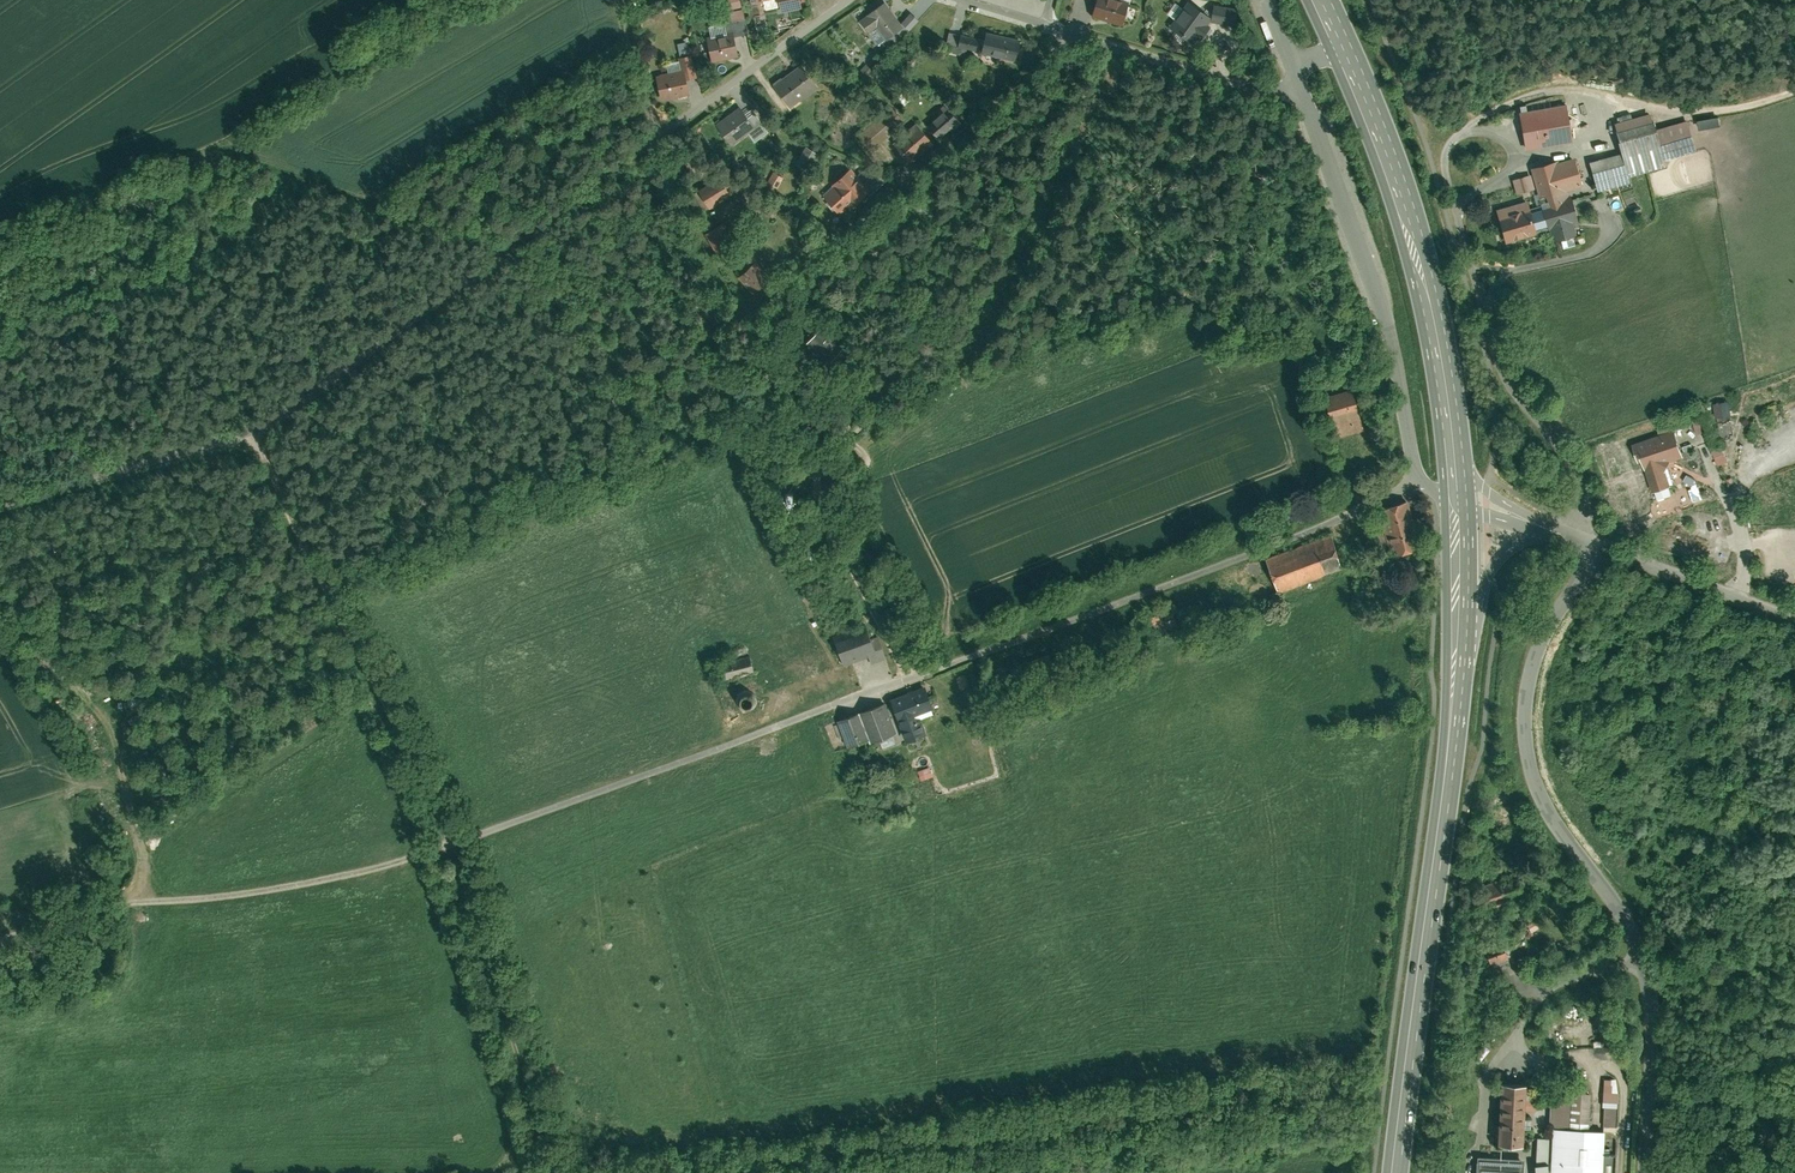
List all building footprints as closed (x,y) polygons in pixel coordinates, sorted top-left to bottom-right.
[(740,7),(739,0),(723,0),(724,9),(740,7)] [(782,10),(803,5),(801,0),(779,0),(782,10)] [(1115,0),(1098,0),(1093,17),(1124,25),(1130,4),(1115,0)] [(904,28),(886,3),(862,20),(871,32),(877,28),(886,41),(904,28)] [(1188,4),(1172,28),(1194,42),(1210,19),(1188,4)] [(1239,11),(1215,6),(1212,21),(1236,25),(1239,11)] [(973,47),(976,35),(960,32),(957,44),(973,47)] [(1020,42),(988,35),(984,53),(1016,60),(1020,42)] [(736,36),(710,40),(713,61),(739,56),(736,36)] [(678,56),(681,68),(685,67),(686,75),(694,74),(690,53),(678,56)] [(681,68),(658,72),(662,95),(689,91),(686,75),(685,67),(681,68)] [(802,68),(775,87),(790,107),(817,88),(802,68)] [(1564,101),(1518,108),(1524,146),(1570,138),(1564,101)] [(889,103),(854,132),(867,148),(902,119),(889,103)] [(960,122),(944,105),(937,111),(939,114),(927,126),(937,136),(949,126),(952,129),(960,122)] [(742,109),(717,125),(730,146),(755,130),(742,109)] [(1650,110),(1611,120),(1619,151),(1587,159),(1596,190),(1628,181),(1627,175),(1663,165),(1661,160),(1695,151),(1686,117),(1654,126),(1650,110)] [(1719,120),(1698,124),(1700,130),(1720,126),(1719,120)] [(932,144),(916,126),(895,145),(912,163),(932,144)] [(812,170),(821,156),(805,145),(796,159),(812,170)] [(1528,164),(1538,203),(1567,194),(1565,189),(1580,185),(1571,155),(1552,161),(1551,158),(1528,164)] [(867,164),(857,174),(872,192),(874,194),(892,176),(867,164)] [(857,174),(852,168),(832,185),(834,188),(826,195),(840,213),(851,204),(853,208),(872,192),(857,174)] [(727,171),(686,192),(694,209),(736,188),(727,171)] [(776,174),(772,184),(778,187),(783,176),(776,174)] [(1567,194),(1538,203),(1545,227),(1550,226),(1554,239),(1573,233),(1570,222),(1576,220),(1569,194),(1567,194)] [(1526,199),(1494,207),(1503,239),(1545,227),(1538,203),(1528,206),(1526,199)] [(723,221),(707,231),(720,254),(736,245),(723,221)] [(752,260),(735,274),(753,296),(768,284),(762,277),(765,274),(752,260)] [(822,323),(805,341),(830,363),(846,345),(822,323)] [(1351,387),(1324,395),(1335,429),(1362,421),(1351,387)] [(1727,400),(1714,402),(1717,416),(1730,413),(1727,400)] [(1688,414),(1678,418),(1681,425),(1691,421),(1688,414)] [(1701,420),(1695,422),(1698,432),(1705,430),(1701,420)] [(1686,456),(1674,425),(1626,442),(1644,468),(1651,489),(1669,482),(1662,465),(1686,456)] [(1722,448),(1713,451),(1718,467),(1727,464),(1722,448)] [(1685,473),(1682,479),(1692,483),(1695,477),(1685,473)] [(1408,498),(1380,507),(1384,520),(1379,522),(1384,537),(1390,535),(1395,552),(1422,543),(1408,498)] [(1329,537),(1264,562),(1276,592),(1341,567),(1329,537)] [(866,623),(831,636),(842,664),(868,655),(871,662),(884,656),(873,627),(868,629),(866,623)] [(732,649),(720,652),(726,678),(752,672),(748,652),(733,656),(732,649)] [(926,684),(889,699),(905,739),(926,731),(918,713),(935,706),(926,684)] [(749,707),(752,706),(754,703),(755,700),(755,697),(754,694),(753,691),(750,690),(747,689),(744,689),(741,690),(738,692),(737,695),(736,698),(737,701),(738,704),(740,706),(743,708),(746,708),(749,707)] [(144,696),(124,700),(127,715),(147,710),(144,696)] [(883,704),(839,721),(848,743),(868,736),(869,739),(893,731),(883,704)] [(919,779),(932,775),(929,766),(916,769),(919,779)] [(1526,924),(1531,931),(1540,926),(1536,918),(1526,924)] [(1504,949),(1487,954),(1494,976),(1511,970),(1504,949)] [(1616,1078),(1605,1079),(1602,1107),(1605,1107),(1603,1126),(1617,1127),(1618,1092),(1616,1078)] [(1500,1083),(1497,1144),(1523,1145),(1526,1084),(1500,1083)] [(1591,1093),(1553,1092),(1549,1127),(1554,1128),(1587,1130),(1591,1093)] [(1554,1128),(1552,1139),(1551,1163),(1551,1172),(1615,1172),(1615,1154),(1604,1153),(1605,1131),(1587,1130),(1554,1128)] [(1551,1163),(1552,1139),(1538,1138),(1536,1164),(1548,1163),(1551,1163)] [(1478,1158),(1477,1172),(1523,1172),(1524,1161),(1478,1158)] [(1536,1164),(1535,1164),(1535,1172),(1549,1172),(1548,1163),(1536,1164)]
